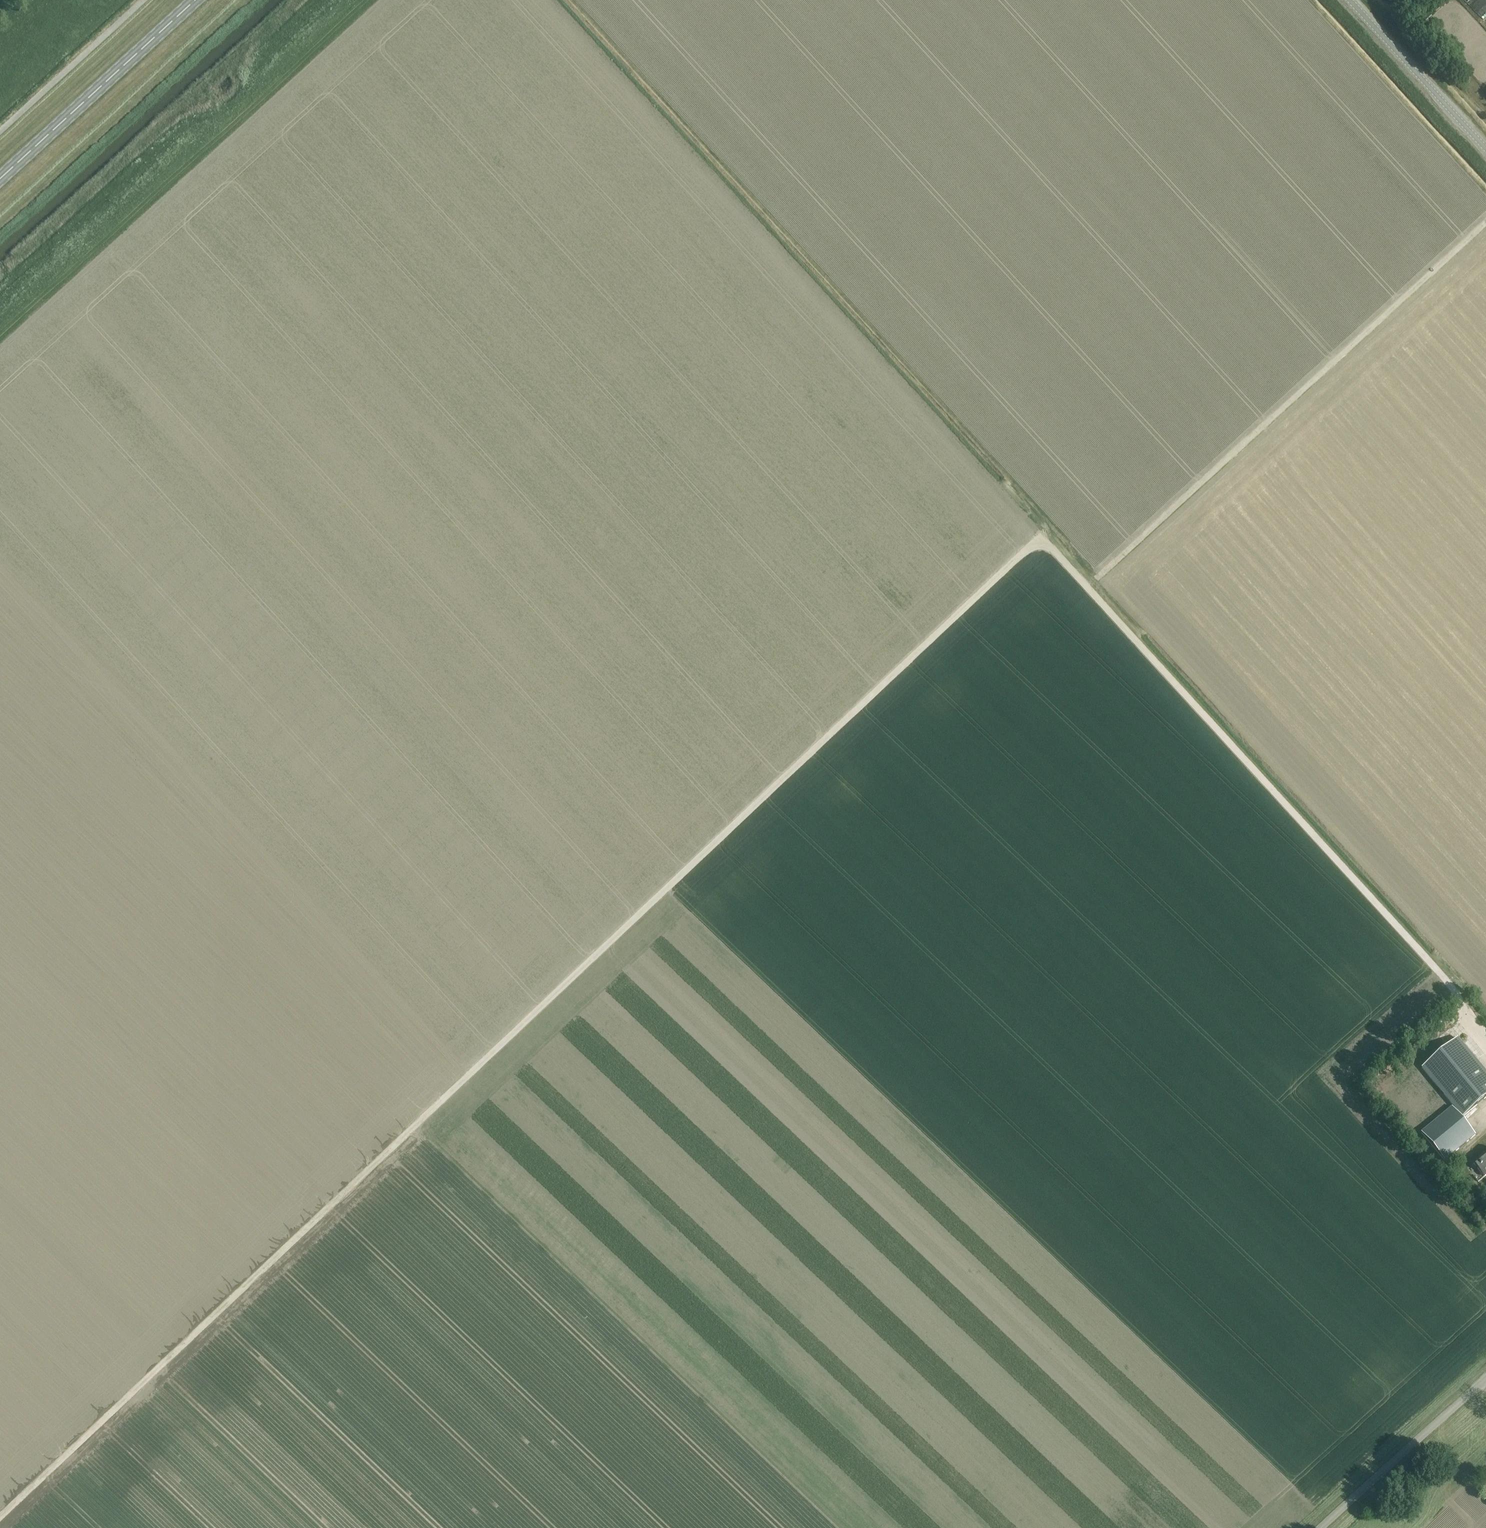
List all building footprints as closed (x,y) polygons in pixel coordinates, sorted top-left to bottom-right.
[(924,281),(928,287),(944,274),(940,269),(924,281)] [(1462,1117),(1485,1097),(1485,1073),(1457,1038),(1421,1068),(1462,1117)] [(1421,1133),(1444,1161),(1475,1135),(1452,1107),(1421,1133)] [(1473,1164),(1483,1177),(1485,1175),(1485,1153),(1473,1164)]
